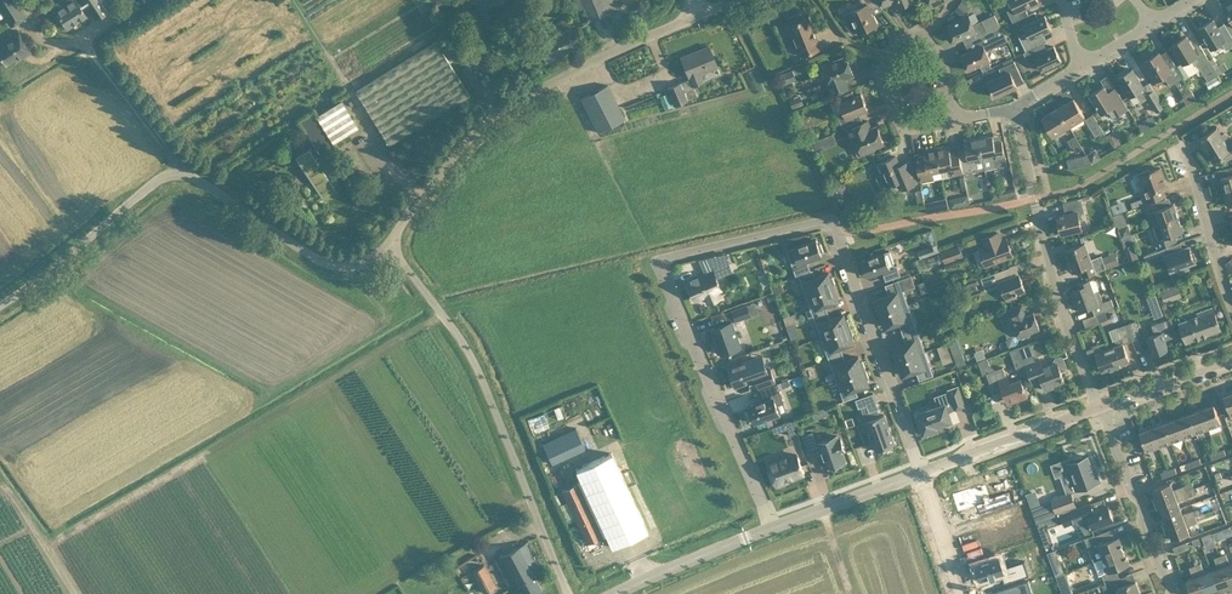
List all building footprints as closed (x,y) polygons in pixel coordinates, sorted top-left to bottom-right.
[(12,21),(14,24),(26,15),(16,0),(0,0),(0,8),(10,23),(12,21)] [(53,5),(61,18),(68,28),(86,16),(77,1),(78,0),(61,0),(53,5)] [(96,18),(107,11),(109,10),(102,0),(84,0),(96,18)] [(123,0),(113,0),(109,6),(115,16),(125,2),(123,0)] [(619,8),(615,0),(569,0),(571,5),(577,3),(579,8),(584,7),(590,20),(619,8)] [(858,31),(859,32),(879,23),(872,9),(880,5),(877,0),(861,0),(864,5),(849,12),(852,17),(845,21),(853,33),(858,31)] [(1012,0),(1014,7),(1008,10),(1013,22),(1017,20),(1018,20),(1029,15),(1026,8),(1039,2),(1038,0),(1011,0),(1012,0)] [(961,1),(955,9),(961,14),(968,6),(961,1)] [(788,40),(790,45),(793,47),(798,45),(802,55),(822,47),(809,17),(804,19),(802,14),(800,13),(790,16),(789,19),(791,24),(790,25),(794,35),(789,37),(788,40)] [(972,41),(975,40),(1001,28),(995,14),(973,24),(968,14),(959,18),(960,20),(948,26),(955,41),(969,35),(972,41)] [(1027,51),(1039,45),(1043,43),(1040,37),(1040,36),(1041,34),(1052,29),(1045,15),(1034,20),(1025,24),(1028,32),(1019,36),(1027,51)] [(1206,38),(1207,40),(1212,49),(1222,42),(1227,49),(1231,46),(1231,35),(1228,28),(1227,29),(1222,32),(1214,19),(1199,28),(1206,38)] [(969,70),(980,64),(985,62),(991,59),(987,50),(1004,43),(1006,47),(1011,44),(1009,40),(1003,27),(1001,28),(975,40),(978,46),(962,54),(969,70)] [(6,64),(22,55),(23,57),(32,51),(26,41),(19,30),(3,40),(5,43),(0,47),(0,55),(6,64)] [(1198,54),(1194,48),(1193,46),(1187,36),(1172,44),(1178,55),(1180,56),(1183,63),(1191,58),(1196,65),(1202,61),(1198,54)] [(436,41),(356,91),(389,144),(469,94),(436,41)] [(680,82),(668,87),(675,105),(687,100),(697,96),(693,86),(704,81),(700,73),(717,66),(713,57),(709,45),(708,46),(693,52),(681,57),(686,68),(690,78),(680,82)] [(1042,51),(1039,45),(1027,51),(1024,52),(1024,53),(1025,54),(1030,65),(1039,61),(1042,70),(1062,61),(1054,46),(1042,51)] [(1184,78),(1181,73),(1180,71),(1173,61),(1167,65),(1160,52),(1145,61),(1150,69),(1149,70),(1154,77),(1155,80),(1164,75),(1171,86),(1184,78)] [(825,77),(828,76),(832,85),(829,86),(832,94),(839,91),(851,87),(847,78),(854,75),(847,56),(836,61),(824,65),(820,66),(819,68),(818,70),(818,72),(820,74),(822,76),(823,77),(825,77)] [(1003,74),(999,76),(988,81),(996,96),(1017,86),(1015,81),(1023,78),(1018,67),(1017,65),(1015,60),(1014,61),(1012,57),(1003,61),(1005,65),(1000,67),(1003,74)] [(1214,58),(1210,60),(1218,74),(1222,72),(1214,58)] [(1210,60),(1210,59),(1199,66),(1208,81),(1218,74),(1210,60)] [(1133,68),(1118,77),(1125,87),(1126,89),(1130,96),(1134,103),(1141,100),(1142,101),(1148,98),(1156,111),(1165,106),(1154,90),(1150,83),(1144,87),(1141,81),(1139,79),(1133,68)] [(788,72),(782,75),(786,85),(792,82),(788,72)] [(769,92),(763,75),(755,78),(761,95),(769,92)] [(971,77),(964,80),(967,85),(974,82),(971,77)] [(581,98),(587,109),(590,116),(598,132),(625,119),(620,108),(608,84),(581,98)] [(1128,108),(1123,99),(1122,98),(1115,87),(1109,91),(1105,85),(1090,94),(1097,104),(1098,106),(1102,113),(1108,109),(1113,117),(1128,108)] [(840,96),(842,102),(841,102),(845,112),(838,114),(843,127),(863,119),(860,113),(868,109),(862,94),(855,96),(853,91),(840,96)] [(1192,91),(1183,97),(1187,104),(1196,99),(1197,99),(1192,91)] [(801,96),(791,100),(794,108),(805,104),(801,96)] [(1059,108),(1069,125),(1085,116),(1081,109),(1074,98),(1059,108)] [(359,127),(342,100),(317,115),(314,110),(299,119),(322,157),(336,148),(333,143),(359,127)] [(1054,135),(1064,128),(1069,125),(1059,108),(1043,117),(1054,135)] [(1097,137),(1105,132),(1094,113),(1085,118),(1097,137)] [(1153,114),(1139,123),(1143,130),(1157,121),(1153,114)] [(866,122),(869,121),(869,120),(857,125),(848,128),(853,139),(856,138),(863,154),(864,154),(875,149),(874,147),(884,143),(877,125),(868,129),(866,122)] [(1200,137),(1214,161),(1223,156),(1226,162),(1231,158),(1231,150),(1228,143),(1231,141),(1225,132),(1222,134),(1217,127),(1200,137)] [(993,135),(979,138),(983,158),(985,169),(1008,164),(1003,140),(995,142),(993,135)] [(1117,137),(1110,141),(1114,147),(1120,143),(1117,137)] [(959,149),(964,173),(985,169),(983,158),(979,138),(965,141),(966,148),(959,149)] [(820,139),(811,142),(814,149),(823,146),(820,139)] [(1079,143),(1073,146),(1077,152),(1083,149),(1079,143)] [(341,197),(309,145),(295,154),(328,205),(341,197)] [(945,145),(936,147),(941,170),(941,169),(943,177),(950,176),(964,173),(959,149),(950,151),(949,145),(945,146),(945,145)] [(916,158),(919,170),(919,173),(921,182),(935,179),(933,171),(941,170),(936,147),(928,149),(928,150),(924,151),(925,156),(916,158)] [(1096,149),(1087,154),(1092,163),(1094,161),(1101,157),(1096,149)] [(1069,168),(1092,163),(1087,154),(1067,159),(1069,168)] [(910,165),(902,169),(897,156),(885,160),(880,163),(878,164),(881,172),(883,171),(889,185),(898,182),(901,189),(917,182),(910,165)] [(1221,177),(1225,191),(1231,189),(1231,166),(1226,168),(1228,175),(1221,177)] [(1162,188),(1168,186),(1161,167),(1150,171),(1150,169),(1140,173),(1146,189),(1141,191),(1145,202),(1151,200),(1153,200),(1164,195),(1162,188)] [(1016,187),(1008,189),(1009,195),(1017,194),(1017,193),(1016,187)] [(917,190),(919,203),(925,202),(922,189),(917,190)] [(994,191),(990,192),(992,199),(999,198),(999,197),(998,193),(994,191)] [(968,195),(960,197),(961,205),(970,203),(968,195)] [(1062,234),(1074,231),(1076,231),(1082,229),(1079,215),(1086,213),(1085,210),(1085,209),(1083,200),(1091,199),(1090,195),(1082,197),(1063,201),(1066,213),(1058,215),(1062,234)] [(934,200),(926,202),(928,212),(932,212),(933,211),(936,211),(934,200)] [(1125,200),(1111,205),(1115,214),(1123,211),(1128,209),(1125,200)] [(1161,223),(1179,217),(1174,203),(1164,207),(1162,200),(1150,204),(1146,205),(1149,212),(1154,226),(1161,223)] [(1161,246),(1164,245),(1165,245),(1177,241),(1174,234),(1184,230),(1179,217),(1161,223),(1154,226),(1161,246)] [(1128,225),(1119,228),(1122,237),(1130,234),(1131,234),(1128,225)] [(986,265),(997,261),(1013,256),(1006,238),(1002,240),(999,232),(983,238),(986,245),(980,248),(986,265)] [(796,276),(799,275),(799,274),(812,270),(812,269),(808,260),(823,255),(822,252),(824,251),(821,243),(819,243),(817,238),(809,241),(809,240),(799,244),(800,244),(787,249),(796,276)] [(1181,242),(1163,248),(1171,270),(1195,261),(1195,259),(1196,259),(1194,252),(1192,253),(1190,246),(1183,249),(1181,242)] [(1080,268),(1083,276),(1117,264),(1113,253),(1102,257),(1102,255),(1091,259),(1086,243),(1066,250),(1073,271),(1080,268)] [(1133,243),(1125,246),(1131,260),(1138,257),(1133,243)] [(930,247),(927,248),(930,255),(939,252),(937,244),(930,247)] [(959,245),(941,251),(945,262),(963,256),(959,245)] [(863,264),(861,265),(864,274),(866,273),(868,276),(882,271),(886,281),(901,275),(897,264),(895,265),(890,250),(886,251),(885,251),(862,260),(863,264)] [(725,254),(700,259),(705,271),(706,270),(707,273),(699,276),(698,276),(694,278),(693,278),(693,279),(689,281),(691,287),(690,288),(693,295),(695,295),(697,300),(705,296),(708,303),(722,297),(719,290),(722,289),(714,271),(730,264),(725,254)] [(813,268),(812,269),(812,270),(799,274),(799,275),(806,295),(834,286),(834,285),(836,284),(833,276),(831,277),(829,271),(816,276),(813,268)] [(1003,288),(1007,300),(1017,296),(1016,293),(1025,289),(1020,274),(1011,277),(1007,268),(996,272),(994,273),(981,278),(986,290),(998,286),(999,289),(1003,288)] [(875,305),(878,313),(908,302),(903,290),(916,286),(912,275),(886,284),(889,293),(874,298),(876,305),(875,305)] [(1093,279),(1090,280),(1079,284),(1080,288),(1072,291),(1076,301),(1077,301),(1081,311),(1092,306),(1095,314),(1097,314),(1105,311),(1105,310),(1115,307),(1115,306),(1119,305),(1118,301),(1116,302),(1114,298),(1112,299),(1112,298),(1104,301),(1099,290),(1096,281),(1095,280),(1093,279)] [(975,281),(961,286),(964,294),(978,288),(975,281)] [(1179,284),(1160,290),(1165,302),(1183,296),(1179,284)] [(806,295),(814,316),(829,311),(826,304),(839,300),(834,286),(806,295)] [(908,302),(878,313),(881,321),(882,321),(885,328),(899,323),(903,332),(916,327),(908,302)] [(728,322),(712,328),(718,345),(716,346),(719,354),(721,353),(721,355),(743,347),(734,320),(736,319),(736,320),(752,315),(748,304),(732,310),(725,313),(728,322)] [(1022,304),(1011,308),(1010,308),(1005,310),(998,313),(999,316),(1006,313),(1012,329),(1017,327),(1021,338),(1030,334),(1030,332),(1040,328),(1034,312),(1026,315),(1022,304)] [(1161,307),(1152,310),(1155,319),(1164,316),(1161,307)] [(1213,307),(1201,311),(1198,312),(1199,315),(1180,322),(1182,329),(1183,330),(1188,342),(1221,329),(1213,307)] [(831,318),(829,311),(814,316),(821,337),(851,327),(848,318),(846,319),(844,313),(831,318)] [(1100,322),(1108,319),(1105,311),(1097,314),(1100,322)] [(1100,323),(1100,322),(1097,314),(1095,314),(1083,319),(1087,328),(1100,323)] [(791,315),(784,317),(787,326),(794,324),(791,315)] [(1156,334),(1147,337),(1149,341),(1150,343),(1154,354),(1169,349),(1165,340),(1167,339),(1173,337),(1167,319),(1152,325),(1153,326),(1156,334)] [(1136,320),(1127,324),(1128,327),(1129,329),(1133,340),(1142,337),(1136,320)] [(1129,329),(1128,327),(1127,324),(1118,327),(1110,330),(1113,339),(1115,339),(1117,345),(1110,348),(1117,368),(1124,366),(1123,363),(1130,360),(1123,344),(1133,340),(1129,329)] [(851,327),(821,337),(829,358),(844,353),(842,346),(854,342),(852,336),(855,335),(851,327)] [(906,341),(891,346),(894,353),(893,353),(896,361),(925,351),(916,327),(903,332),(906,341)] [(983,342),(978,352),(987,356),(992,347),(983,342)] [(947,343),(938,347),(940,354),(949,351),(947,343)] [(1111,370),(1117,368),(1110,348),(1102,351),(1100,345),(1087,349),(1092,363),(1099,360),(1103,370),(1110,368),(1111,370)] [(1009,350),(1012,358),(1022,354),(1019,346),(1009,350)] [(925,351),(896,361),(899,370),(899,369),(902,377),(917,371),(920,380),(934,375),(925,351)] [(836,379),(866,369),(863,360),(861,361),(859,355),(846,360),(844,353),(829,358),(836,379)] [(1061,356),(1056,358),(1053,363),(1044,367),(1040,359),(1026,365),(1033,383),(1042,379),(1046,389),(1050,388),(1049,386),(1064,380),(1061,371),(1066,369),(1067,366),(1064,357),(1061,356)] [(767,369),(760,371),(756,358),(729,367),(736,386),(757,379),(760,387),(775,382),(770,369),(767,370),(767,369)] [(1028,396),(1027,394),(1030,393),(1027,387),(1025,387),(1024,385),(1023,383),(1021,378),(1010,382),(1008,377),(1007,377),(1003,366),(996,369),(990,364),(988,358),(979,361),(983,374),(987,373),(989,379),(990,382),(994,393),(1004,390),(1008,401),(1016,398),(1017,400),(1028,396)] [(866,369),(836,379),(844,401),(859,395),(857,388),(869,384),(867,378),(869,377),(866,369)] [(749,405),(756,422),(780,413),(776,403),(784,401),(778,383),(762,389),(766,399),(749,405)] [(948,389),(952,399),(916,412),(923,435),(940,429),(939,426),(954,421),(950,411),(956,409),(956,410),(966,406),(959,385),(948,389)] [(1228,407),(1231,415),(1231,414),(1231,392),(1224,395),(1228,407)] [(874,393),(856,399),(859,407),(862,407),(867,405),(869,412),(874,410),(876,417),(866,420),(866,421),(869,430),(868,431),(873,447),(875,447),(876,450),(896,443),(886,414),(880,416),(878,408),(879,408),(874,393)] [(600,420),(611,416),(607,403),(595,407),(600,420)] [(1214,404),(1202,409),(1209,428),(1221,423),(1214,404)] [(826,408),(820,410),(823,417),(829,415),(826,408)] [(1197,433),(1209,428),(1202,409),(1189,413),(1197,433)] [(1184,437),(1197,433),(1189,413),(1177,418),(1184,437)] [(793,418),(786,421),(791,435),(799,433),(793,418)] [(1172,442),(1184,437),(1177,418),(1165,422),(1172,442)] [(1159,446),(1172,442),(1165,422),(1152,427),(1159,446)] [(576,427),(543,442),(552,463),(585,447),(576,427)] [(1147,451),(1159,446),(1152,427),(1140,432),(1147,451)] [(767,441),(776,437),(774,431),(765,436),(767,441)] [(813,431),(803,435),(810,453),(819,449),(822,448),(830,467),(847,461),(843,450),(846,449),(841,435),(839,436),(838,435),(817,443),(813,431)] [(788,453),(767,461),(777,488),(790,482),(790,480),(806,474),(797,452),(789,455),(788,453)] [(1065,472),(1062,473),(1066,484),(1070,483),(1073,491),(1100,481),(1097,473),(1095,466),(1092,467),(1088,456),(1083,458),(1082,455),(1075,458),(1075,459),(1062,464),(1065,472)] [(1187,491),(1191,489),(1190,483),(1184,485),(1173,489),(1171,482),(1165,484),(1154,488),(1157,496),(1154,497),(1156,502),(1186,491),(1187,491)] [(578,483),(563,490),(587,543),(603,535),(578,483)] [(980,487),(979,485),(953,494),(959,511),(976,505),(979,513),(1011,503),(1007,492),(989,498),(985,485),(980,487)] [(1187,491),(1186,491),(1189,497),(1196,494),(1194,488),(1187,491)] [(1186,491),(1156,502),(1158,507),(1161,506),(1163,514),(1180,507),(1178,501),(1189,497),(1186,491)] [(1071,492),(1052,498),(1052,500),(1057,512),(1076,506),(1071,492)] [(1044,504),(1031,508),(1037,523),(1045,520),(1053,517),(1058,516),(1057,512),(1052,500),(1044,504)] [(1079,507),(1061,514),(1065,525),(1078,521),(1079,524),(1090,519),(1093,528),(1103,524),(1114,520),(1108,504),(1093,509),(1091,503),(1079,507)] [(1180,507),(1163,514),(1166,521),(1163,522),(1165,527),(1173,525),(1196,516),(1204,513),(1202,507),(1183,514),(1180,507)] [(1206,513),(1212,527),(1226,522),(1221,508),(1206,513)] [(1187,526),(1198,522),(1196,516),(1173,525),(1165,527),(1167,532),(1170,531),(1173,539),(1184,535),(1190,533),(1187,526)] [(1045,520),(1037,523),(1041,534),(1049,530),(1048,528),(1056,525),(1053,517),(1045,520)] [(1231,533),(1229,526),(1222,529),(1225,536),(1231,533)] [(1092,536),(1086,538),(1094,560),(1103,557),(1103,558),(1123,550),(1121,545),(1123,544),(1120,536),(1107,540),(1103,532),(1092,536)] [(1195,545),(1201,543),(1199,537),(1193,540),(1195,545)] [(526,542),(495,558),(510,585),(516,582),(523,593),(531,593),(542,588),(533,572),(540,569),(526,542)] [(1187,549),(1189,549),(1187,542),(1185,542),(1173,547),(1176,553),(1187,549)] [(1120,577),(1117,568),(1130,563),(1127,555),(1124,555),(1123,550),(1103,558),(1103,557),(1094,560),(1100,575),(1103,574),(1106,583),(1120,577)] [(1231,586),(1231,585),(1231,563),(1230,564),(1226,553),(1220,555),(1231,586)] [(1004,555),(976,564),(981,581),(990,578),(991,580),(997,578),(997,576),(1009,572),(1004,555)] [(1212,570),(1218,587),(1225,585),(1226,587),(1231,586),(1220,555),(1215,557),(1219,568),(1212,570)] [(1195,564),(1206,593),(1209,593),(1212,593),(1211,590),(1218,587),(1212,570),(1205,573),(1201,562),(1195,564)] [(495,585),(484,564),(472,571),(484,592),(495,585)] [(1061,564),(1053,567),(1056,575),(1064,572),(1061,564)] [(1195,564),(1190,566),(1194,577),(1187,580),(1192,593),(1200,593),(1201,593),(1206,593),(1195,564)] [(1136,580),(1125,584),(1122,576),(1120,577),(1106,583),(1100,585),(1102,590),(1105,589),(1106,593),(1142,593),(1136,580)] [(1040,591),(1036,579),(1009,587),(1011,593),(1031,593),(1040,591)]
